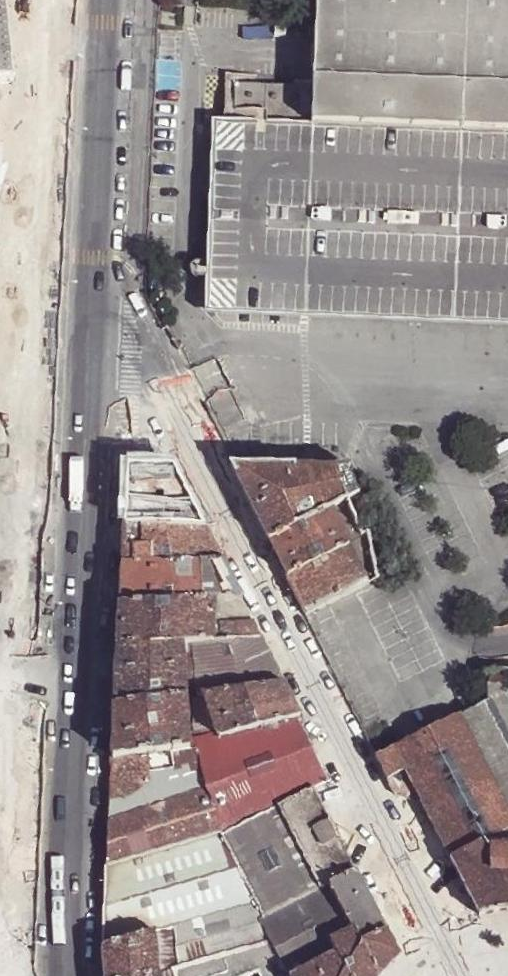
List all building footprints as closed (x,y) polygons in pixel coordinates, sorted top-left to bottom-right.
[(5,0),(0,0),(0,84),(12,83),(5,0)] [(308,52),(307,87),(308,91),(233,86),(232,109),(232,120),(210,119),(205,270),(197,270),(195,267),(190,265),(185,266),(181,271),(182,276),(186,280),(191,280),(196,277),(204,278),(203,311),(507,326),(507,0),(311,0),(308,52)] [(271,491),(271,466),(271,465),(252,465),(252,466),(233,466),(231,467),(242,491),(271,491)] [(125,502),(124,525),(205,529),(188,495),(173,466),(126,466),(125,502)] [(329,507),(342,500),(328,469),(294,468),(294,466),(271,466),(271,491),(242,491),(254,515),(267,541),(329,507)] [(277,561),(285,577),(348,545),(329,507),(267,541),(277,561)] [(205,529),(124,525),(123,546),(122,565),(223,564),(214,547),(205,529)] [(294,595),(304,616),(367,582),(348,545),(285,577),(294,595)] [(223,564),(122,565),(121,587),(120,606),(213,602),(240,600),(232,583),(223,564)] [(246,611),(240,600),(213,602),(219,625),(252,622),(246,611)] [(213,602),(120,606),(119,626),(118,647),(182,644),(195,643),(212,643),(213,602)] [(260,639),(252,622),(219,625),(219,643),(260,639)] [(219,643),(212,643),(195,643),(198,697),(204,696),(284,685),(273,664),(260,639),(219,643)] [(182,644),(118,647),(115,695),(115,707),(186,698),(182,644)] [(500,672),(486,672),(486,702),(375,757),(387,780),(406,772),(420,798),(478,916),(507,912),(507,692),(500,672)] [(292,702),(284,685),(204,696),(215,730),(206,731),(209,742),(219,740),(218,738),(300,716),(292,702)] [(186,698),(115,707),(113,735),(112,759),(149,754),(175,751),(190,750),(190,746),(186,698)] [(316,749),(300,716),(218,738),(219,740),(209,742),(196,745),(208,790),(144,812),(109,824),(107,867),(221,836),(312,789),(331,780),(316,749)] [(196,745),(190,746),(190,750),(175,751),(182,777),(137,793),(144,812),(208,790),(196,745)] [(149,754),(112,759),(112,775),(110,803),(114,803),(130,799),(137,793),(151,781),(149,754)] [(415,801),(420,798),(406,772),(387,780),(394,795),(415,801)] [(325,813),(312,789),(221,836),(256,905),(263,919),(355,874),(341,845),(325,813)] [(256,905),(221,836),(107,867),(105,915),(103,949),(155,934),(176,928),(256,905)] [(355,874),(263,919),(258,922),(270,943),(287,975),(380,975),(381,975),(397,958),(372,906),(355,874)] [(263,919),(256,905),(176,928),(177,969),(270,943),(258,922),(263,919)] [(177,969),(176,928),(155,934),(156,975),(170,971),(177,969)] [(103,949),(105,975),(157,975),(156,975),(155,934),(103,949)] [(270,943),(177,969),(170,971),(171,975),(287,975),(270,943)]
